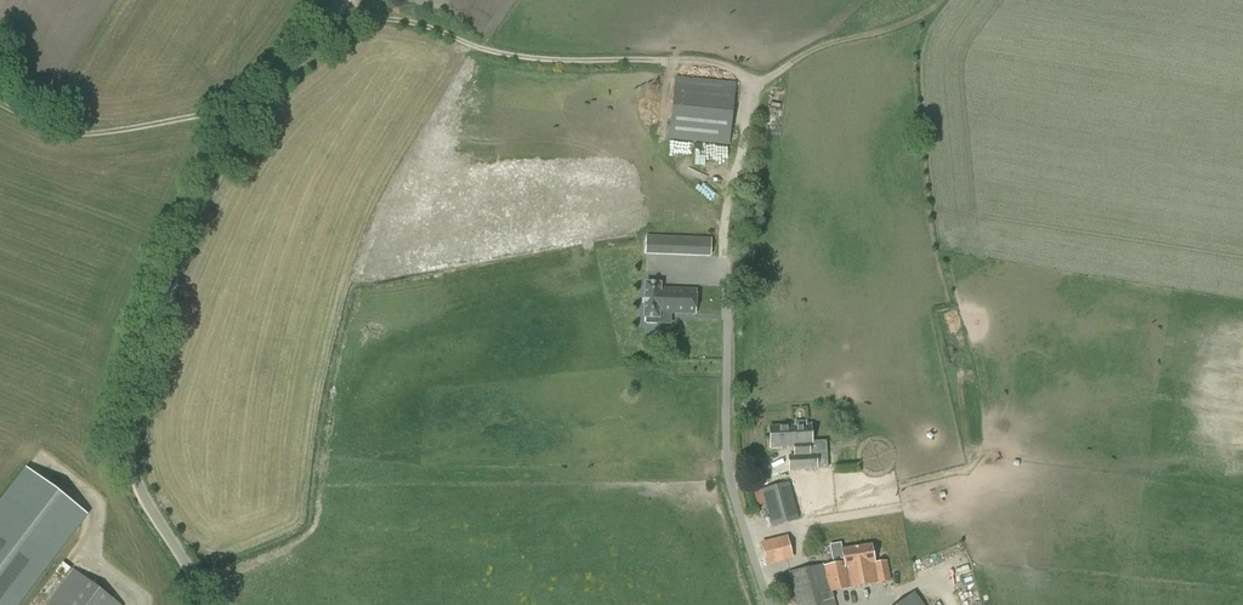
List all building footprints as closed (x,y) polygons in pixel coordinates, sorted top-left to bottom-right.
[(729,145),(736,83),(675,77),(669,139),(729,145)] [(677,237),(646,235),(646,254),(676,256),(677,237)] [(644,318),(646,318),(646,323),(657,323),(657,318),(659,318),(659,313),(671,314),(696,314),(697,290),(660,289),(660,284),(646,283),(644,318)] [(831,425),(848,423),(847,412),(830,414),(831,425)] [(794,425),(770,426),(771,448),(780,448),(794,447),(795,454),(795,456),(788,456),(789,468),(789,470),(817,469),(816,454),(827,453),(826,439),(812,440),(812,423),(806,423),(806,420),(794,421),(794,425)] [(0,504),(0,604),(17,604),(86,515),(26,470),(0,504)] [(790,482),(762,490),(772,527),(800,520),(790,482)] [(767,564),(792,557),(787,537),(761,544),(767,564)] [(841,543),(830,545),(833,561),(843,559),(844,563),(825,567),(824,564),(789,572),(797,604),(836,604),(834,600),(835,600),(834,592),(891,581),(887,561),(875,563),(872,545),(843,551),(841,543)] [(73,569),(46,604),(121,604),(73,569)] [(914,593),(903,601),(898,604),(924,604),(914,593)]
